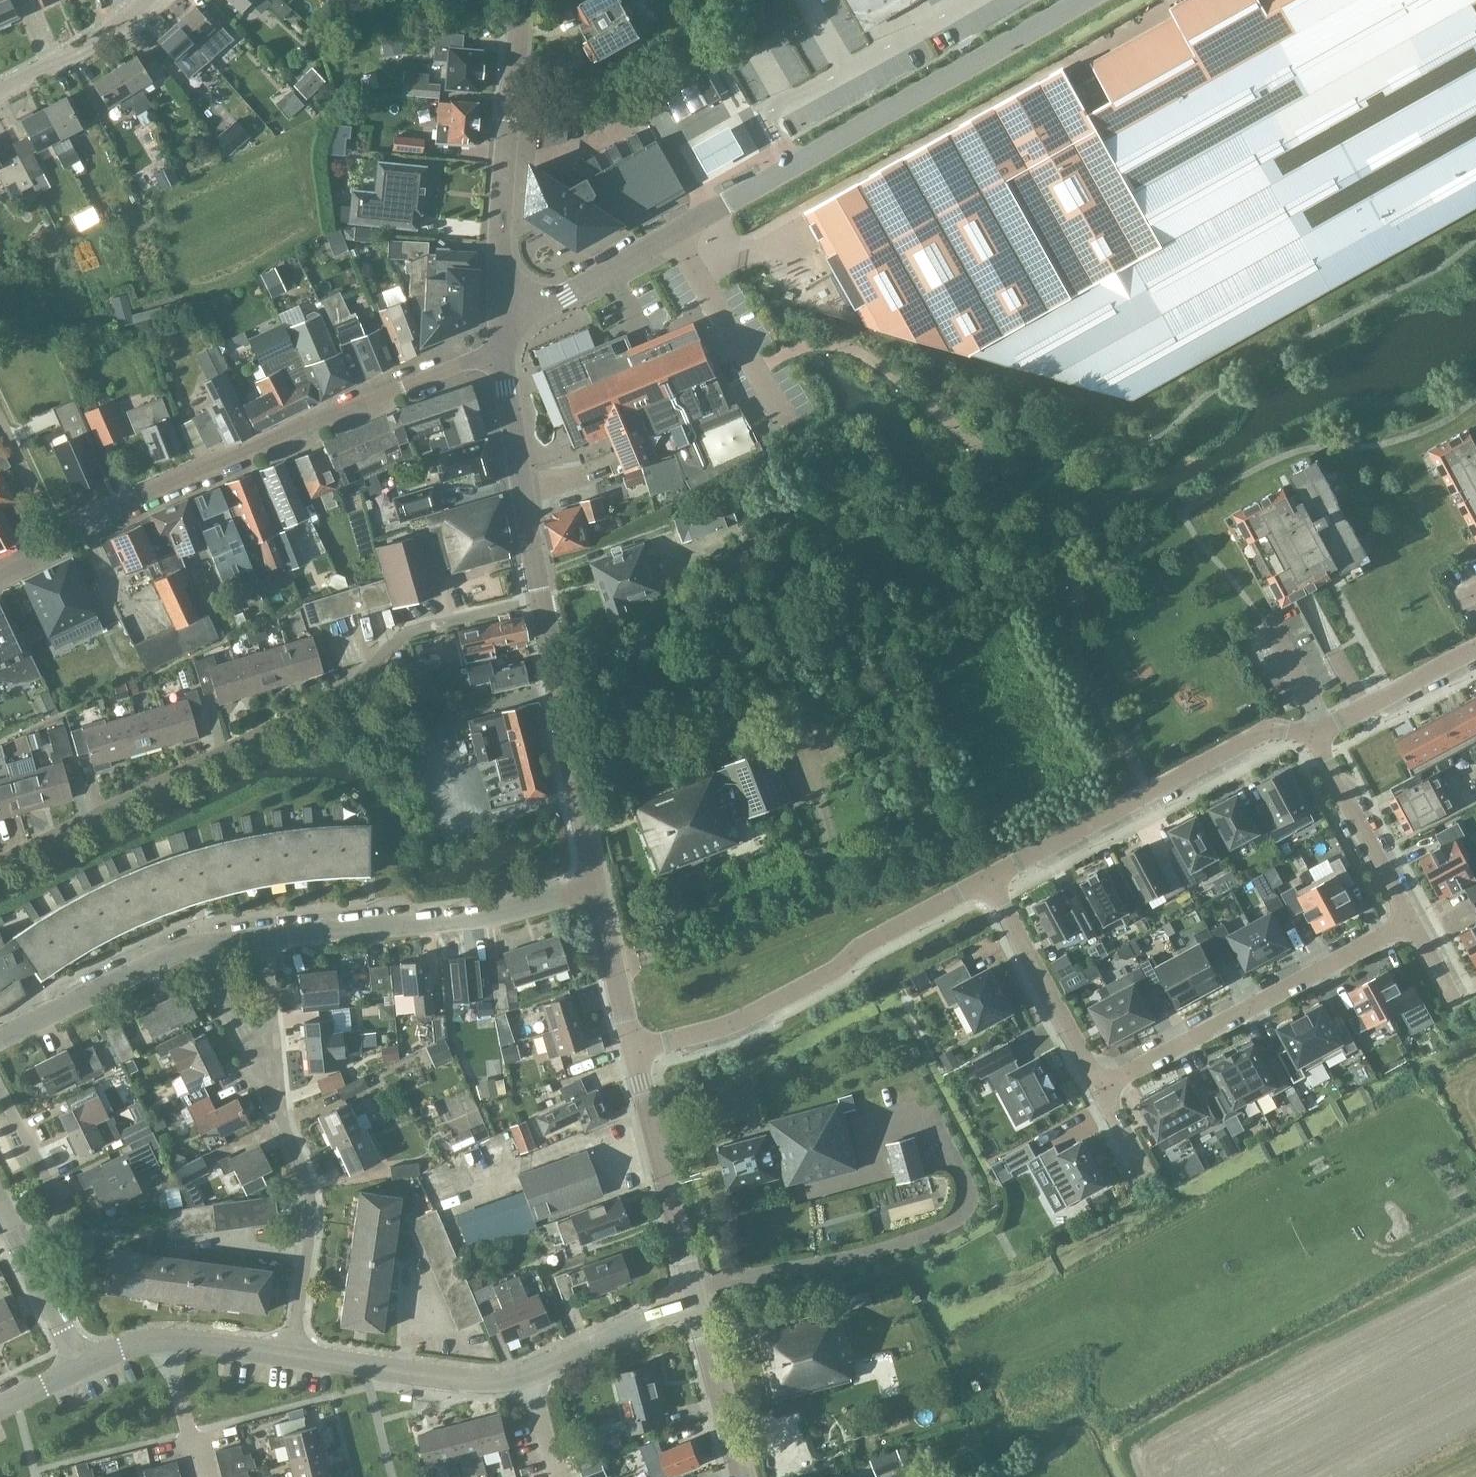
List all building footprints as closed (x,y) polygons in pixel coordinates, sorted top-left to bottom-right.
[(18,17),(11,0),(0,0),(0,25),(18,17)] [(266,0),(228,0),(241,12),(250,2),(261,12),(267,6),(281,19),(291,9),(281,0),(271,0),(269,2),(266,0)] [(583,27),(590,40),(589,45),(595,57),(601,59),(642,36),(641,35),(648,31),(650,26),(643,13),(637,12),(640,7),(636,0),(585,0),(586,1),(576,7),(580,14),(587,26),(583,27)] [(805,213),(867,325),(868,327),(900,336),(900,334),(969,353),(1025,369),(1032,371),(1044,374),(1134,400),(1176,376),(1184,372),(1283,316),(1307,303),(1314,299),(1475,208),(1475,0),(1193,0),(1174,11),(1176,14),(1183,26),(1097,74),(1074,87),(1069,78),(1064,68),(805,213)] [(902,0),(865,0),(874,14),(873,15),(874,16),(892,6),(902,0)] [(209,60),(209,61),(218,71),(222,67),(213,58),(218,53),(210,44),(221,35),(214,27),(196,7),(176,24),(195,45),(202,52),(209,60)] [(195,45),(176,24),(157,42),(175,61),(174,62),(186,75),(189,79),(192,76),(192,75),(205,63),(206,64),(207,63),(209,61),(209,60),(202,52),(195,45)] [(446,88),(478,91),(479,76),(481,76),(482,65),(480,65),(481,51),(461,49),(462,35),(436,33),(434,59),(448,60),(446,88)] [(138,115),(146,110),(146,109),(152,106),(140,87),(150,81),(154,88),(168,79),(155,59),(144,67),(137,56),(115,70),(136,103),(132,106),(138,115)] [(295,91),(311,73),(301,64),(284,82),(295,91)] [(132,106),(136,103),(115,70),(93,84),(108,108),(119,100),(125,110),(132,106)] [(722,97),(708,72),(695,79),(696,80),(709,104),(722,97)] [(441,97),(441,84),(416,82),(415,96),(441,97)] [(275,104),(288,119),(304,106),(291,90),(275,104)] [(72,164),(79,160),(66,134),(80,127),(65,98),(43,109),(58,138),(72,164)] [(437,141),(475,144),(476,126),(478,126),(478,118),(477,118),(478,102),(451,99),(451,102),(440,101),(437,141)] [(63,168),(72,164),(58,138),(43,109),(33,115),(32,112),(17,119),(24,132),(26,130),(30,137),(24,140),(23,138),(12,144),(18,155),(20,159),(31,180),(43,174),(32,152),(50,143),(63,168)] [(146,110),(138,115),(145,126),(153,121),(146,110)] [(236,118),(214,139),(228,155),(251,134),(247,130),(236,118)] [(324,126),(317,148),(330,152),(336,129),(324,126)] [(731,126),(694,146),(708,172),(744,152),(731,126)] [(637,132),(626,138),(633,150),(634,152),(641,149),(645,146),(637,132)] [(422,151),(424,138),(395,135),(394,149),(422,151)] [(529,213),(529,214),(530,215),(539,220),(569,240),(578,246),(579,247),(581,246),(589,241),(621,223),(685,188),(657,140),(645,146),(641,149),(634,152),(624,158),(613,164),(603,170),(595,156),(576,167),(581,176),(564,186),(535,167),(534,167),(531,203),(529,213)] [(616,144),(605,150),(612,162),(613,164),(624,158),(616,144)] [(4,187),(15,182),(20,191),(33,185),(34,184),(31,180),(20,159),(18,155),(0,164),(0,179),(4,187)] [(378,161),(375,191),(353,189),(351,207),(341,206),(339,221),(350,222),(416,229),(417,214),(422,214),(427,165),(378,161)] [(61,211),(65,223),(84,216),(80,205),(61,211)] [(36,244),(47,233),(34,221),(24,232),(36,244)] [(319,231),(321,247),(335,245),(333,229),(319,231)] [(429,241),(415,240),(402,239),(402,241),(388,240),(387,258),(406,260),(405,271),(411,272),(409,296),(412,294),(411,314),(425,315),(423,343),(474,323),(476,271),(474,271),(474,252),(448,251),(448,249),(438,248),(435,248),(435,254),(428,254),(429,241)] [(792,263),(780,270),(786,280),(798,272),(792,263)] [(261,295),(275,289),(267,271),(253,277),(261,295)] [(351,341),(367,377),(394,364),(380,330),(372,334),(370,327),(362,330),(355,314),(349,317),(339,293),(322,301),(341,346),(351,341)] [(411,314),(406,300),(380,310),(399,360),(421,351),(415,337),(419,335),(411,314)] [(286,328),(320,399),(356,382),(343,350),(337,353),(320,313),(315,311),(305,315),(303,320),(286,328)] [(245,407),(257,432),(319,401),(294,348),(292,349),(280,324),(248,339),(266,376),(257,381),(263,393),(256,397),(258,401),(245,407)] [(626,336),(544,369),(576,444),(589,439),(591,442),(610,434),(617,450),(621,460),(611,464),(615,475),(674,451),(685,477),(705,468),(686,421),(701,415),(703,418),(730,407),(717,376),(717,375),(702,339),(662,355),(655,339),(632,348),(626,336)] [(209,411),(194,418),(208,448),(224,440),(225,444),(227,447),(255,433),(224,371),(228,369),(220,353),(216,345),(196,354),(207,379),(203,381),(214,404),(207,408),(209,411)] [(479,409),(480,410),(481,410),(473,385),(398,410),(385,415),(399,444),(444,429),(442,422),(479,409)] [(749,411),(758,407),(748,385),(739,389),(749,411)] [(52,446),(72,491),(103,478),(89,446),(94,443),(74,398),(52,407),(64,433),(67,432),(70,438),(52,446)] [(165,459),(165,457),(182,451),(170,418),(169,419),(160,399),(127,412),(136,432),(142,430),(154,461),(158,460),(160,461),(165,459)] [(110,401),(84,412),(99,446),(124,435),(110,401)] [(487,434),(480,410),(479,409),(442,422),(444,429),(447,438),(430,444),(434,455),(448,450),(450,447),(487,434)] [(406,461),(399,444),(385,415),(323,442),(335,468),(331,469),(343,497),(366,487),(363,480),(406,461)] [(1469,428),(1430,449),(1454,493),(1458,490),(1461,496),(1457,499),(1475,535),(1475,440),(1469,428)] [(486,438),(434,457),(440,482),(472,472),(476,486),(497,481),(486,438)] [(337,505),(331,492),(338,489),(320,451),(296,461),(312,500),(320,497),(326,510),(337,505)] [(1284,486),(1224,518),(1273,610),(1325,582),(1322,575),(1339,566),(1342,573),(1370,558),(1317,460),(1290,475),(1303,500),(1294,505),(1284,486)] [(304,507),(285,461),(262,471),(286,531),(275,535),(290,570),(308,562),(293,524),(299,522),(299,521),(308,516),(304,507)] [(643,466),(623,473),(628,487),(648,480),(643,466)] [(17,540),(1,509),(16,501),(0,472),(0,548),(17,540)] [(251,475),(226,485),(251,544),(255,542),(266,570),(284,564),(281,554),(280,555),(272,536),(275,535),(251,475)] [(194,498),(194,499),(203,519),(227,509),(232,518),(203,530),(199,520),(198,521),(228,593),(259,580),(219,487),(194,498)] [(432,487),(393,499),(400,522),(438,510),(432,487)] [(431,536),(379,548),(395,606),(437,594),(432,575),(450,570),(451,574),(510,558),(506,542),(511,540),(501,495),(426,518),(431,536)] [(555,518),(545,521),(554,554),(592,545),(589,531),(590,530),(588,522),(607,517),(602,496),(580,501),(582,506),(554,514),(555,518)] [(732,499),(676,518),(684,542),(740,522),(732,499)] [(141,524),(165,575),(179,568),(181,571),(184,570),(179,557),(206,546),(187,500),(150,515),(152,519),(141,524)] [(111,540),(102,545),(112,567),(122,562),(126,571),(146,561),(155,579),(165,575),(141,524),(111,538),(111,540)] [(631,603),(661,593),(657,579),(659,577),(645,542),(590,561),(611,621),(633,611),(631,603)] [(72,559),(23,583),(49,637),(61,631),(68,635),(72,634),(76,643),(101,632),(87,602),(92,600),(72,559)] [(165,575),(155,579),(154,580),(175,624),(133,644),(146,671),(218,636),(207,613),(198,617),(183,586),(187,585),(181,571),(179,568),(165,575)] [(317,581),(332,584),(335,574),(320,570),(317,581)] [(361,586),(368,609),(391,603),(384,580),(361,586)] [(357,613),(368,609),(361,586),(350,590),(357,613)] [(345,616),(357,613),(350,590),(338,593),(345,616)] [(5,682),(11,682),(17,682),(24,682),(30,681),(35,679),(40,677),(30,654),(31,653),(3,593),(0,594),(0,680),(5,682)] [(334,620),(345,616),(338,593),(327,597),(334,620)] [(322,623),(334,620),(327,597),(315,600),(322,623)] [(310,627),(322,623),(315,600),(304,604),(310,627)] [(522,617),(476,627),(457,631),(461,648),(457,649),(460,664),(496,657),(494,648),(528,641),(522,617)] [(287,644),(297,680),(324,672),(313,636),(287,644)] [(272,688),(297,680),(287,644),(261,652),(272,688)] [(246,696),(272,688),(261,652),(235,660),(246,696)] [(246,696),(235,660),(217,665),(213,654),(193,660),(203,694),(215,690),(219,704),(246,696)] [(470,685),(489,681),(492,691),(528,683),(523,661),(491,669),(489,661),(466,667),(470,685)] [(41,686),(26,689),(31,711),(46,707),(41,686)] [(161,707),(171,742),(182,739),(183,743),(198,738),(197,735),(198,734),(191,712),(203,708),(196,689),(185,692),(187,700),(161,707)] [(1465,702),(1475,720),(1475,722),(1475,696),(1465,702)] [(1475,720),(1470,722),(1461,704),(1441,715),(1460,750),(1468,745),(1473,754),(1475,752),(1475,722),(1475,720)] [(479,762),(495,757),(500,780),(505,779),(516,776),(522,797),(523,802),(549,796),(526,705),(468,720),(471,733),(469,734),(470,738),(472,737),(479,762)] [(146,750),(171,742),(161,707),(136,715),(146,750)] [(120,758),(146,750),(136,715),(110,723),(120,758)] [(1451,755),(1460,750),(1441,715),(1421,726),(1430,744),(1444,769),(1455,763),(1451,755)] [(93,765),(120,758),(110,723),(83,731),(93,765)] [(36,770),(46,806),(73,798),(61,758),(72,755),(64,725),(47,730),(53,752),(49,753),(53,765),(36,770)] [(1444,769),(1430,744),(1426,746),(1416,728),(1395,740),(1414,774),(1391,788),(1395,795),(1390,798),(1408,833),(1454,809),(1435,774),(1444,769)] [(726,764),(727,767),(746,816),(747,817),(784,802),(764,749),(726,764)] [(735,821),(746,816),(727,767),(716,772),(633,803),(660,874),(679,867),(743,840),(735,821)] [(1264,819),(1274,838),(1276,842),(1297,831),(1291,820),(1310,810),(1288,769),(1259,785),(1275,814),(1264,819)] [(20,813),(46,806),(36,770),(10,777),(20,813)] [(20,813),(10,777),(0,780),(0,819),(20,813)] [(1274,838),(1264,819),(1260,812),(1249,818),(1238,796),(1230,800),(1228,796),(1213,804),(1216,809),(1214,810),(1232,846),(1249,837),(1254,848),(1274,838)] [(333,805),(333,823),(342,823),(341,805),(333,805)] [(302,807),(303,825),(312,825),(311,807),(302,807)] [(271,811),(274,829),(282,828),(280,810),(271,811)] [(240,816),(244,834),(252,833),(249,815),(240,816)] [(1174,858),(1189,887),(1208,877),(1201,864),(1216,856),(1195,819),(1192,821),(1190,817),(1174,826),(1176,829),(1173,831),(1184,853),(1174,858)] [(210,823),(214,841),(223,839),(219,821),(210,823)] [(1431,878),(1467,859),(1471,857),(1460,838),(1465,836),(1458,823),(1437,834),(1442,844),(1431,851),(1431,852),(1420,858),(1431,878)] [(24,993),(18,977),(34,971),(40,979),(42,978),(65,962),(86,950),(110,937),(135,925),(138,923),(160,914),(188,904),(187,900),(203,895),(204,899),(233,891),(256,886),(287,881),(311,878),(314,878),(338,876),(369,876),(369,825),(358,825),(340,826),(310,828),(280,831),(250,836),(221,842),(189,851),(189,852),(174,856),(173,856),(170,857),(142,867),(117,878),(87,892),(61,906),(38,920),(20,932),(19,932),(11,938),(3,943),(0,935),(0,1010),(24,993)] [(175,833),(180,851),(188,848),(183,831),(175,833)] [(172,853),(180,851),(175,833),(166,836),(172,853)] [(1124,857),(1147,901),(1164,892),(1168,900),(1186,890),(1170,860),(1160,866),(1148,844),(1124,857)] [(138,865),(147,862),(140,845),(132,849),(138,865)] [(111,877),(119,874),(111,857),(103,861),(111,877)] [(1316,881),(1337,920),(1356,910),(1350,899),(1352,898),(1346,886),(1353,882),(1340,857),(1330,863),(1334,871),(1316,881)] [(1431,878),(1441,898),(1453,892),(1453,893),(1465,887),(1470,897),(1475,894),(1475,877),(1467,859),(1431,878)] [(1081,882),(1104,925),(1122,916),(1128,926),(1146,916),(1129,885),(1119,891),(1107,869),(1099,873),(1097,871),(1088,876),(1089,878),(1081,882)] [(83,890),(91,886),(83,870),(75,874),(83,890)] [(1317,931),(1337,920),(1316,881),(1297,891),(1295,887),(1282,894),(1293,915),(1303,909),(1310,920),(1311,920),(1317,931)] [(57,905),(65,901),(56,885),(48,889),(57,905)] [(1034,906),(1054,942),(1055,945),(1081,931),(1085,939),(1097,932),(1086,911),(1075,917),(1061,891),(1034,906)] [(1250,924),(1270,961),(1286,953),(1284,948),(1289,946),(1278,925),(1291,918),(1278,894),(1265,901),(1271,913),(1250,924)] [(31,921),(39,916),(29,901),(22,905),(31,921)] [(837,928),(855,922),(852,913),(834,918),(837,928)] [(1270,961),(1250,924),(1230,935),(1224,923),(1210,931),(1221,950),(1223,955),(1236,948),(1247,968),(1252,966),(1254,970),(1270,961)] [(1475,951),(1475,923),(1471,926),(1472,927),(1461,933),(1471,953),(1475,951)] [(1221,950),(1210,931),(1208,926),(1194,934),(1201,947),(1181,958),(1200,994),(1207,990),(1209,994),(1226,985),(1219,972),(1217,973),(1208,957),(1221,950)] [(489,963),(494,1009),(508,1007),(508,1002),(517,1001),(515,985),(517,991),(535,985),(533,979),(568,968),(558,938),(529,947),(529,945),(504,953),(506,958),(489,963)] [(1117,950),(1121,958),(1127,960),(1135,956),(1129,944),(1117,950)] [(1059,952),(1044,958),(1054,983),(1068,977),(1059,952)] [(494,1009),(489,963),(488,964),(478,965),(477,956),(449,958),(452,986),(468,984),(469,999),(476,998),(477,1015),(493,1013),(493,1009),(494,1009)] [(1200,994),(1181,958),(1160,970),(1153,956),(1139,963),(1141,966),(1152,987),(1164,980),(1173,997),(1171,998),(1178,1010),(1195,1001),(1193,997),(1200,994)] [(392,995),(403,993),(414,992),(416,1013),(431,1011),(429,991),(430,991),(427,961),(400,964),(402,975),(390,976),(392,995)] [(1082,969),(1086,978),(1093,980),(1101,975),(1094,962),(1082,969)] [(961,999),(977,1030),(1014,1010),(991,968),(972,978),(964,964),(936,979),(950,1005),(961,999)] [(369,967),(371,989),(389,987),(387,965),(369,967)] [(1154,991),(1152,987),(1141,966),(1128,973),(1134,984),(1113,995),(1134,1034),(1152,1024),(1150,1020),(1153,1019),(1142,997),(1154,991)] [(1369,980),(1388,1017),(1418,1001),(1410,988),(1403,992),(1396,981),(1395,981),(1389,970),(1369,980)] [(345,989),(336,990),(334,971),(299,974),(302,1004),(302,1011),(348,1006),(346,990),(345,989)] [(1357,1034),(1388,1017),(1369,980),(1349,991),(1355,1003),(1354,1003),(1360,1015),(1350,1020),(1357,1034)] [(1134,1034),(1113,995),(1108,984),(1098,989),(1104,1000),(1091,1007),(1110,1042),(1113,1040),(1115,1044),(1134,1034)] [(151,1038),(195,1016),(183,992),(142,1013),(146,1022),(144,1023),(151,1038)] [(588,1053),(603,1049),(600,1037),(585,1041),(571,995),(537,1006),(539,1011),(544,1010),(550,1030),(542,1032),(549,1057),(586,1046),(588,1053)] [(1300,1017),(1324,1061),(1344,1050),(1346,1054),(1358,1048),(1342,1018),(1331,1024),(1319,1002),(1304,1010),(1306,1014),(1300,1017)] [(505,1013),(494,1016),(500,1046),(514,1041),(505,1013)] [(431,1015),(432,1019),(434,1042),(446,1036),(445,1014),(431,1015)] [(1324,1061),(1300,1017),(1294,1020),(1292,1017),(1277,1025),(1289,1047),(1278,1053),(1294,1082),(1306,1076),(1304,1071),(1324,1061)] [(303,1022),(306,1047),(360,1042),(360,1034),(359,1029),(333,1031),(332,1020),(303,1022)] [(104,1030),(112,1046),(121,1063),(135,1056),(119,1023),(104,1030)] [(182,1069),(213,1054),(204,1033),(193,1038),(188,1029),(155,1045),(160,1055),(173,1049),(182,1069)] [(376,1032),(360,1033),(360,1034),(360,1042),(361,1047),(377,1046),(376,1032)] [(1233,1054),(1255,1097),(1272,1088),(1275,1093),(1290,1085),(1276,1058),(1265,1064),(1252,1038),(1236,1047),(1238,1051),(1233,1054)] [(445,1040),(431,1046),(438,1062),(452,1056),(445,1040)] [(361,1047),(360,1042),(306,1047),(309,1072),(338,1069),(336,1056),(361,1054),(361,1047)] [(1047,1074),(1038,1057),(1019,1068),(1014,1060),(1016,1059),(1007,1043),(974,1061),(982,1076),(990,1072),(999,1088),(1012,1081),(1032,1119),(1063,1103),(1054,1086),(1055,1086),(1048,1073),(1047,1074)] [(516,1044),(500,1049),(504,1064),(520,1060),(516,1044)] [(66,1049),(35,1064),(45,1085),(50,1095),(75,1083),(76,1084),(103,1070),(91,1047),(69,1057),(66,1049)] [(1255,1097),(1233,1054),(1227,1057),(1224,1053),(1208,1062),(1222,1087),(1213,1092),(1228,1118),(1240,1112),(1237,1107),(1255,1097)] [(186,1107),(209,1096),(203,1085),(223,1075),(213,1054),(182,1069),(192,1090),(181,1095),(186,1107)] [(491,1073),(465,1079),(469,1096),(495,1089),(491,1073)] [(1162,1087),(1188,1136),(1222,1118),(1206,1087),(1195,1093),(1187,1078),(1184,1080),(1182,1076),(1162,1087)] [(336,1089),(342,1100),(367,1088),(362,1077),(336,1089)] [(585,1130),(609,1119),(597,1089),(587,1094),(580,1078),(559,1088),(566,1103),(536,1117),(544,1134),(579,1118),(585,1130)] [(1165,1149),(1188,1136),(1162,1087),(1142,1098),(1144,1101),(1140,1103),(1165,1149)] [(215,1108),(209,1096),(197,1102),(186,1107),(181,1110),(187,1123),(193,1120),(199,1132),(215,1124),(220,1134),(246,1122),(235,1098),(215,1108)] [(805,1183),(806,1183),(859,1169),(844,1112),(853,1109),(851,1099),(841,1102),(841,1101),(769,1120),(774,1139),(786,1184),(804,1180),(805,1183)] [(93,1123),(107,1116),(112,1114),(106,1103),(88,1112),(84,1103),(59,1115),(69,1135),(93,1123)] [(336,1144),(365,1130),(371,1126),(365,1113),(355,1118),(348,1103),(318,1116),(332,1146),(336,1144)] [(93,1123),(69,1135),(79,1156),(103,1145),(102,1142),(110,1138),(106,1132),(113,1128),(107,1116),(93,1123)] [(145,1118),(119,1131),(126,1144),(128,1143),(152,1132),(145,1118)] [(535,1147),(525,1120),(509,1126),(520,1153),(535,1147)] [(336,1144),(349,1173),(379,1159),(365,1130),(336,1144)] [(108,1176),(92,1184),(103,1207),(139,1190),(134,1180),(160,1167),(151,1149),(159,1145),(152,1131),(152,1132),(128,1143),(132,1152),(103,1166),(108,1176)] [(783,1174),(774,1139),(769,1141),(767,1132),(718,1145),(730,1192),(779,1179),(778,1175),(783,1174)] [(915,1137),(888,1144),(898,1183),(925,1175),(915,1137)] [(1055,1145),(1039,1154),(1068,1205),(1107,1184),(1082,1140),(1059,1153),(1055,1145)] [(1029,1142),(1002,1157),(1010,1172),(1037,1157),(1029,1142)] [(264,1183),(259,1172),(269,1168),(258,1144),(229,1158),(227,1154),(217,1159),(224,1172),(233,1168),(240,1182),(241,1182),(246,1192),(259,1186),(264,1183)] [(518,1175),(523,1190),(456,1215),(468,1252),(537,1227),(534,1220),(603,1195),(586,1150),(518,1175)] [(206,1165),(201,1154),(172,1168),(178,1179),(206,1165)] [(392,1178),(420,1174),(418,1162),(390,1166),(392,1178)] [(1173,1167),(1164,1172),(1171,1187),(1181,1182),(1173,1167)] [(354,1225),(395,1231),(399,1197),(358,1191),(354,1225)] [(250,1211),(276,1207),(274,1196),(249,1199),(250,1211)] [(548,1234),(559,1230),(564,1243),(579,1238),(581,1244),(629,1226),(619,1198),(545,1225),(548,1234)] [(252,1225),(250,1211),(249,1199),(236,1201),(240,1227),(252,1225)] [(227,1228),(240,1227),(236,1201),(223,1203),(227,1228)] [(214,1230),(227,1228),(223,1203),(211,1205),(214,1230)] [(172,1236),(214,1230),(211,1205),(168,1211),(172,1236)] [(250,1211),(252,1225),(278,1221),(276,1207),(250,1211)] [(424,1251),(447,1241),(434,1211),(411,1221),(424,1251)] [(390,1264),(395,1231),(354,1225),(349,1259),(390,1264)] [(429,1262),(452,1252),(447,1241),(424,1251),(429,1262)] [(134,1295),(139,1253),(112,1250),(107,1292),(134,1295)] [(434,1274),(457,1263),(452,1252),(429,1262),(434,1274)] [(160,1298),(165,1257),(139,1253),(134,1295),(160,1298)] [(613,1288),(630,1282),(621,1255),(554,1278),(562,1300),(575,1296),(571,1286),(589,1280),(595,1296),(614,1290),(613,1288)] [(186,1302),(192,1260),(165,1257),(160,1298),(186,1302)] [(385,1298),(390,1264),(349,1259),(344,1292),(385,1298)] [(213,1305),(218,1263),(192,1260),(186,1302),(213,1305)] [(239,1308),(244,1266),(218,1263),(213,1305),(239,1308)] [(439,1285),(462,1275),(457,1263),(434,1274),(439,1285)] [(244,1266),(239,1308),(266,1311),(271,1270),(244,1266)] [(443,1296),(467,1286),(462,1275),(439,1285),(443,1296)] [(506,1282),(527,1336),(535,1333),(534,1332),(548,1327),(537,1297),(528,1301),(519,1277),(506,1282)] [(520,1338),(527,1336),(506,1282),(493,1287),(502,1311),(492,1314),(499,1332),(503,1344),(520,1337),(520,1338)] [(448,1308),(472,1298),(467,1286),(443,1296),(448,1308)] [(868,1291),(850,1296),(836,1299),(838,1308),(753,1329),(773,1400),(852,1380),(847,1361),(853,1360),(840,1309),(847,1307),(848,1309),(871,1303),(868,1291)] [(381,1332),(385,1298),(344,1292),(340,1326),(381,1332)] [(18,1332),(2,1298),(0,1299),(0,1341),(18,1332)] [(453,1319),(477,1309),(472,1298),(448,1308),(453,1319)] [(477,1309),(453,1319),(458,1331),(482,1321),(477,1309)] [(492,1314),(482,1319),(489,1337),(499,1332),(492,1314)] [(652,1384),(648,1368),(615,1376),(622,1401),(632,1399),(637,1418),(627,1421),(630,1433),(662,1425),(658,1413),(666,1411),(660,1387),(650,1389),(649,1385),(652,1384)] [(973,1392),(984,1386),(978,1375),(968,1381),(973,1392)] [(472,1420),(481,1454),(498,1450),(503,1468),(512,1466),(507,1448),(508,1447),(500,1413),(472,1420)] [(279,1435),(315,1426),(314,1422),(306,1424),(304,1416),(276,1423),(279,1435)] [(486,1473),(481,1454),(472,1420),(446,1427),(454,1461),(473,1456),(478,1476),(486,1473)] [(289,1459),(322,1451),(315,1426),(279,1435),(267,1438),(270,1449),(285,1445),(289,1459)] [(454,1461),(446,1427),(418,1434),(427,1468),(446,1463),(449,1476),(459,1476),(454,1461)] [(700,1464),(690,1440),(660,1452),(654,1439),(639,1444),(642,1450),(637,1452),(644,1470),(647,1476),(668,1476),(700,1464)] [(234,1473),(246,1469),(255,1467),(253,1458),(251,1457),(250,1453),(243,1454),(240,1445),(215,1452),(218,1464),(231,1461),(234,1473)] [(328,1476),(322,1451),(289,1459),(293,1476),(322,1476),(328,1476)] [(179,1474),(176,1461),(143,1470),(145,1476),(168,1476),(179,1474)] [(234,1473),(231,1461),(218,1464),(221,1476),(248,1476),(246,1469),(234,1473)] [(606,1476),(600,1462),(579,1470),(582,1476),(602,1476),(606,1476)]
